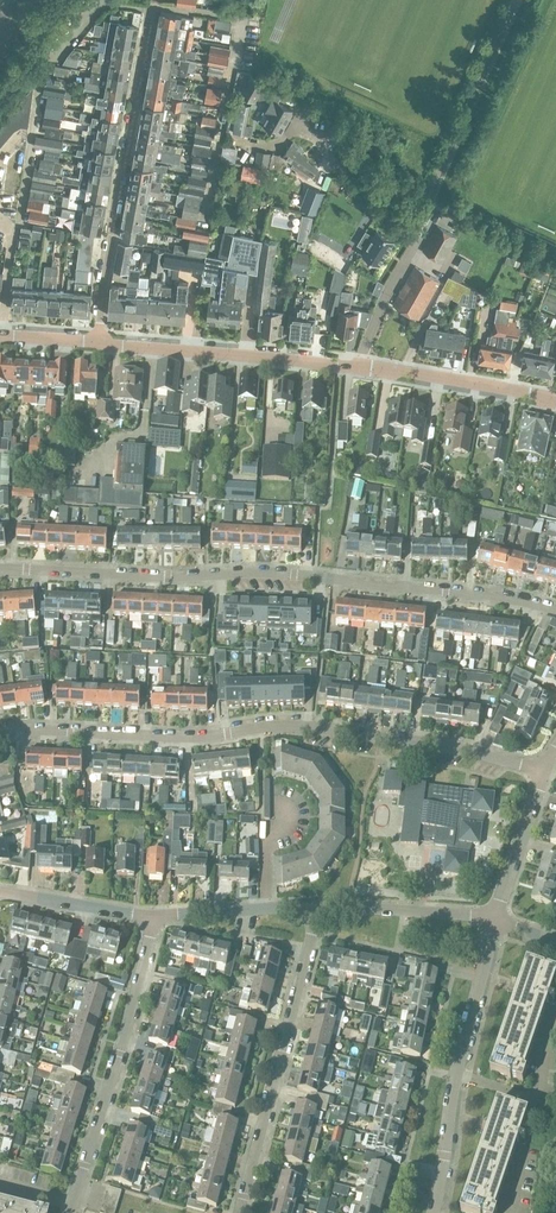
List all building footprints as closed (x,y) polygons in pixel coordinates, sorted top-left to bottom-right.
[(214,0),(198,0),(197,8),(212,10),(214,0)] [(109,32),(137,37),(139,27),(142,13),(135,12),(133,25),(118,23),(119,16),(112,15),(109,32)] [(159,23),(192,29),(194,19),(161,12),(159,23)] [(230,35),(232,23),(217,20),(214,32),(230,35)] [(195,30),(192,29),(159,23),(157,33),(193,40),(195,30)] [(136,48),(137,37),(109,32),(107,42),(136,48)] [(191,50),(193,40),(157,33),(155,43),(191,50)] [(230,43),(231,36),(223,35),(222,42),(230,43)] [(134,58),(136,48),(107,42),(105,52),(134,58)] [(196,52),(191,50),(155,43),(153,53),(186,60),(187,57),(195,58),(196,52)] [(229,58),(231,50),(211,46),(209,54),(229,58)] [(69,56),(79,58),(80,51),(74,50),(69,56)] [(134,58),(105,52),(100,51),(98,62),(103,62),(132,68),(134,58)] [(197,62),(186,60),(153,53),(152,60),(152,63),(188,71),(195,72),(197,62)] [(227,68),(229,59),(209,55),(208,64),(227,68)] [(77,67),(79,58),(69,56),(64,64),(77,67)] [(130,78),(132,68),(103,62),(101,73),(130,78)] [(187,77),(188,71),(152,63),(149,75),(171,79),(172,74),(187,77)] [(69,77),(70,69),(56,66),(54,74),(69,77)] [(222,77),(224,69),(209,66),(207,74),(222,77)] [(86,75),(85,80),(87,81),(128,89),(130,78),(101,73),(92,71),(91,76),(86,75)] [(177,81),(171,79),(149,75),(147,85),(184,93),(186,85),(176,83),(177,81)] [(221,85),(222,78),(210,76),(208,83),(221,85)] [(265,85),(253,78),(251,77),(241,95),(255,102),(258,97),(265,85)] [(64,87),(66,81),(48,78),(47,84),(64,87)] [(126,99),(128,89),(87,81),(85,91),(88,92),(126,99)] [(15,130),(21,127),(29,128),(34,85),(0,126),(0,150),(15,130)] [(47,85),(45,94),(49,95),(64,98),(66,88),(47,85)] [(183,99),(184,93),(147,85),(146,95),(167,100),(168,95),(173,96),(173,97),(183,99)] [(206,97),(221,100),(222,91),(208,88),(206,97)] [(88,92),(87,97),(96,99),(95,104),(124,109),(126,99),(88,92)] [(166,104),(167,100),(146,95),(144,105),(189,115),(190,109),(205,112),(206,108),(172,101),(172,105),(166,104)] [(47,105),(63,108),(65,99),(49,96),(47,105)] [(220,106),(221,100),(206,97),(205,103),(220,106)] [(281,133),(294,111),(273,99),(266,111),(269,113),(264,124),(281,133)] [(122,119),(124,109),(95,104),(93,113),(93,114),(122,119)] [(47,105),(45,115),(61,119),(61,118),(65,119),(67,108),(63,108),(47,105)] [(187,123),(189,115),(144,105),(142,115),(187,123)] [(68,115),(79,114),(78,107),(68,107),(68,115)] [(241,135),(246,108),(240,107),(235,134),(241,135)] [(312,108),(310,114),(319,116),(320,112),(312,108)] [(81,111),(80,120),(95,123),(96,120),(100,120),(99,126),(120,130),(122,119),(93,114),(93,113),(81,111)] [(185,133),(187,123),(142,115),(140,125),(178,132),(185,133)] [(215,128),(216,120),(202,117),(201,125),(215,128)] [(59,129),(61,121),(45,118),(43,126),(59,129)] [(120,130),(99,126),(98,132),(85,130),(86,126),(74,124),(73,132),(86,134),(118,141),(120,130)] [(176,139),(178,132),(140,125),(138,135),(160,139),(160,136),(176,139)] [(215,128),(201,125),(197,125),(195,135),(214,138),(215,128)] [(72,139),(73,132),(64,131),(63,138),(72,139)] [(116,151),(118,141),(86,134),(85,141),(89,142),(88,145),(116,151)] [(165,140),(160,139),(138,135),(137,145),(179,153),(181,153),(182,148),(164,144),(165,140)] [(49,138),(47,148),(57,150),(62,151),(64,141),(49,138)] [(210,148),(212,141),(196,138),(195,145),(210,148)] [(312,176),(318,168),(308,160),(309,158),(301,152),(303,148),(293,142),(284,157),(312,176)] [(67,152),(76,150),(75,143),(65,146),(67,152)] [(78,148),(77,154),(81,155),(85,155),(114,161),(116,151),(88,145),(88,150),(78,148)] [(178,159),(179,153),(137,145),(135,155),(156,159),(163,160),(164,157),(178,159)] [(47,148),(45,158),(55,160),(57,150),(47,148)] [(210,159),(212,152),(194,148),(192,155),(210,159)] [(257,150),(255,166),(269,168),(272,157),(270,156),(271,153),(257,150)] [(79,160),(78,165),(91,167),(112,171),(114,161),(85,155),(84,160),(79,160)] [(155,163),(156,159),(135,155),(133,165),(164,171),(167,172),(168,166),(155,163)] [(209,168),(211,160),(193,157),(191,164),(209,168)] [(41,161),(39,170),(60,174),(62,164),(63,162),(59,161),(55,160),(54,163),(45,161),(41,161)] [(162,181),(164,171),(133,165),(131,176),(162,181)] [(263,184),(266,170),(243,166),(241,180),(263,184)] [(112,171),(91,167),(90,174),(85,173),(85,169),(72,167),(70,177),(84,179),(84,176),(111,182),(112,171)] [(207,178),(209,170),(191,167),(190,175),(207,178)] [(323,168),(316,176),(328,187),(335,180),(323,168)] [(56,183),(57,175),(35,171),(33,179),(56,183)] [(84,179),(70,177),(64,176),(63,182),(80,184),(79,188),(82,189),(82,187),(109,192),(111,182),(84,176),(84,179)] [(160,191),(162,181),(131,176),(129,186),(160,191)] [(206,189),(207,180),(189,176),(187,185),(206,189)] [(54,193),(55,185),(33,181),(32,189),(54,193)] [(166,192),(160,191),(129,186),(127,196),(149,200),(153,201),(154,198),(165,200),(166,192)] [(204,199),(205,191),(181,186),(180,194),(204,199)] [(107,202),(109,192),(82,187),(82,189),(79,188),(78,192),(66,190),(65,195),(71,196),(81,198),(81,197),(107,202)] [(49,203),(50,194),(31,191),(30,200),(49,203)] [(310,191),(304,210),(318,215),(326,195),(310,191)] [(105,212),(107,202),(81,197),(81,198),(71,196),(69,206),(79,208),(79,207),(105,212)] [(148,205),(149,200),(127,196),(126,206),(165,213),(166,206),(156,204),(156,207),(148,205)] [(185,207),(200,209),(202,201),(186,198),(185,207)] [(43,212),(44,204),(30,201),(28,210),(43,212)] [(169,214),(165,213),(126,206),(124,216),(145,220),(146,215),(169,219),(169,214)] [(64,207),(62,216),(77,218),(82,218),(103,223),(105,212),(84,208),(83,213),(78,213),(79,210),(64,207)] [(198,220),(200,209),(185,207),(183,217),(198,220)] [(30,211),(28,221),(34,222),(48,225),(49,224),(49,219),(56,220),(57,214),(50,213),(50,212),(43,211),(43,212),(42,213),(30,211)] [(196,229),(197,220),(170,215),(169,224),(196,229)] [(154,222),(145,220),(124,216),(122,226),(149,232),(159,233),(160,228),(153,227),(154,222)] [(73,228),(72,232),(82,233),(94,236),(98,236),(99,233),(101,233),(103,223),(82,218),(81,225),(74,223),(73,228)] [(22,227),(19,247),(30,249),(32,237),(40,238),(41,233),(33,232),(34,225),(42,227),(42,225),(34,224),(33,229),(33,231),(32,231),(32,229),(22,227)] [(424,249),(427,251),(441,260),(457,235),(439,224),(424,249)] [(147,242),(149,232),(122,226),(120,237),(147,242)] [(209,238),(210,231),(185,228),(184,234),(190,235),(209,238)] [(64,240),(65,232),(58,231),(57,239),(64,240)] [(72,232),(71,240),(81,241),(82,233),(72,232)] [(209,323),(223,324),(226,297),(227,297),(234,234),(226,232),(220,257),(206,254),(206,256),(203,273),(202,282),(213,284),(211,303),(209,323)] [(75,282),(73,313),(90,314),(92,293),(94,272),(91,272),(94,236),(82,233),(81,241),(76,274),(75,282)] [(261,239),(234,234),(227,297),(226,297),(223,324),(240,325),(242,306),(235,305),(235,298),(246,299),(249,271),(257,273),(261,239)] [(206,256),(206,254),(209,238),(190,235),(187,253),(206,256)] [(395,245),(383,237),(370,256),(383,265),(395,245)] [(283,334),(285,307),(276,306),(277,295),(270,294),(277,242),(264,241),(264,242),(255,309),(260,309),(258,332),(283,334)] [(298,243),(297,249),(301,249),(305,250),(307,242),(303,241),(302,244),(298,243)] [(130,263),(131,256),(132,245),(119,243),(114,272),(129,274),(130,263)] [(511,247),(508,255),(515,257),(517,250),(511,247)] [(161,272),(164,251),(155,250),(152,271),(161,272)] [(202,273),(204,258),(167,252),(164,267),(202,273)] [(309,267),(311,256),(293,254),(292,265),(309,267)] [(342,255),(339,263),(348,267),(351,259),(342,255)] [(463,258),(458,267),(467,271),(471,263),(463,258)] [(533,276),(536,264),(523,261),(519,272),(533,276)] [(51,280),(53,267),(46,266),(45,290),(38,290),(37,310),(49,311),(51,280)] [(37,310),(38,290),(32,289),(34,267),(29,267),(27,278),(25,309),(37,310)] [(61,312),(62,291),(57,291),(59,267),(53,267),(51,280),(49,311),(61,312)] [(419,319),(439,282),(415,267),(411,274),(407,281),(394,305),(419,319)] [(136,318),(139,286),(140,270),(134,270),(133,286),(127,285),(125,317),(136,318)] [(459,280),(462,274),(452,270),(450,275),(459,280)] [(127,285),(129,274),(114,272),(111,284),(110,316),(125,317),(127,285)] [(75,282),(76,274),(69,274),(68,292),(62,291),(61,312),(73,313),(75,282)] [(458,289),(462,282),(449,276),(441,290),(455,296),(458,289)] [(27,278),(14,277),(12,308),(25,309),(27,278)] [(378,281),(373,292),(380,295),(385,284),(378,281)] [(159,320),(161,286),(162,282),(155,282),(154,298),(149,297),(148,319),(159,320)] [(172,294),(170,320),(185,322),(187,300),(188,283),(178,282),(177,294),(172,294)] [(148,319),(149,297),(150,287),(139,286),(136,318),(148,319)] [(170,320),(172,294),(172,287),(161,286),(159,320),(170,320)] [(471,287),(470,295),(469,305),(476,307),(478,290),(471,287)] [(336,314),(342,291),(333,289),(327,312),(336,314)] [(303,316),(301,336),(314,337),(315,317),(311,316),(313,298),(305,298),(303,316)] [(504,298),(502,307),(512,310),(515,301),(504,298)] [(352,335),(356,313),(340,310),(337,333),(352,335)] [(301,336),(303,316),(290,314),(288,335),(301,336)] [(516,336),(516,320),(494,321),(494,336),(516,336)] [(443,354),(447,331),(428,328),(426,341),(421,340),(419,352),(427,353),(427,352),(443,354)] [(447,331),(443,354),(462,357),(466,334),(447,331)] [(528,332),(525,341),(530,343),(533,334),(528,332)] [(494,365),(497,346),(482,343),(478,362),(494,365)] [(497,346),(494,365),(509,368),(512,348),(497,346)] [(537,373),(540,354),(525,351),(521,369),(537,373)] [(540,354),(537,373),(552,376),(555,357),(540,354)] [(158,362),(154,391),(177,393),(180,365),(158,362)] [(17,365),(8,365),(8,363),(0,363),(0,391),(9,391),(9,386),(15,387),(17,365)] [(30,406),(33,367),(17,365),(15,387),(24,387),(23,405),(30,406)] [(96,399),(99,371),(87,370),(87,367),(77,366),(75,397),(96,399)] [(49,389),(50,368),(33,367),(30,406),(37,406),(38,388),(49,389)] [(50,368),(49,389),(66,390),(67,367),(56,367),(56,368),(50,368)] [(127,404),(130,374),(118,373),(115,403),(127,404)] [(130,374),(127,404),(141,405),(143,375),(130,374)] [(257,400),(258,392),(257,392),(258,380),(242,378),(240,399),(247,400),(246,409),(255,410),(256,400),(257,400)] [(207,409),(210,380),(193,379),(192,393),(184,392),(182,414),(198,415),(199,406),(207,407),(207,409)] [(210,380),(207,409),(215,410),(214,419),(230,420),(232,399),(224,398),(226,384),(210,382),(210,380)] [(291,406),(293,387),(275,386),(274,405),(291,406)] [(321,411),(322,390),(306,388),(303,422),(312,422),(313,411),(321,411)] [(55,420),(56,404),(53,404),(54,394),(48,394),(46,419),(55,420)] [(364,423),(368,398),(351,395),(348,420),(364,423)] [(106,420),(107,404),(97,403),(96,419),(106,420)] [(107,404),(106,420),(115,421),(116,405),(107,404)] [(404,433),(408,408),(391,405),(386,436),(393,437),(394,431),(404,433)] [(426,411),(408,408),(404,433),(412,434),(411,441),(421,442),(426,411)] [(468,454),(472,433),(464,431),(467,414),(449,410),(444,434),(456,436),(453,451),(468,454)] [(504,462),(508,442),(499,441),(503,420),(485,416),(478,446),(496,450),(494,460),(504,462)] [(550,437),(553,422),(525,416),(521,431),(517,453),(545,459),(550,437)] [(236,435),(247,436),(249,419),(238,418),(236,435)] [(4,422),(4,430),(12,431),(12,422),(4,422)] [(301,449),(303,424),(296,423),(294,449),(301,449)] [(344,443),(347,443),(347,424),(339,424),(339,443),(344,443)] [(9,441),(1,441),(2,425),(0,425),(0,451),(8,452),(9,441)] [(150,430),(148,447),(179,450),(180,433),(150,430)] [(30,439),(29,457),(39,457),(40,435),(37,435),(37,439),(30,439)] [(377,458),(381,436),(370,435),(367,457),(377,458)] [(292,449),(293,437),(287,436),(286,448),(264,447),(263,479),(290,480),(291,449),(292,449)] [(432,467),(435,445),(425,444),(422,466),(432,467)] [(142,507),(145,447),(117,445),(114,506),(142,507)] [(56,448),(56,456),(64,457),(64,448),(56,448)] [(1,455),(0,484),(9,485),(11,456),(1,455)] [(245,464),(244,477),(257,478),(257,465),(245,464)] [(505,465),(504,473),(514,475),(515,472),(507,470),(508,466),(505,465)] [(65,497),(84,498),(85,477),(66,476),(65,497)] [(365,483),(356,481),(352,498),(360,500),(365,483)] [(34,499),(35,491),(13,489),(12,497),(34,499)] [(0,493),(0,508),(8,508),(8,493),(0,493)] [(410,500),(426,503),(427,496),(412,493),(410,500)] [(545,515),(555,518),(555,507),(548,504),(547,507),(545,515)] [(518,526),(519,518),(512,516),(511,524),(518,526)] [(520,517),(518,527),(524,528),(526,519),(520,517)] [(32,547),(34,523),(18,522),(17,547),(32,547)] [(47,548),(48,530),(39,529),(39,523),(34,523),(32,547),(47,548)] [(474,538),(476,524),(470,523),(468,538),(474,538)] [(546,536),(555,539),(555,536),(555,527),(549,525),(546,536)] [(226,548),(228,530),(212,529),(211,547),(226,548)] [(62,549),(63,530),(48,530),(47,548),(62,549)] [(77,550),(78,531),(63,530),(62,549),(77,550)] [(242,549),(243,531),(228,530),(226,548),(242,549)] [(78,531),(77,550),(91,550),(92,532),(87,532),(78,531)] [(131,549),(131,532),(117,531),(117,535),(117,548),(117,549),(131,549)] [(257,550),(258,532),(243,531),(242,549),(257,550)] [(92,532),(91,550),(107,551),(107,546),(108,535),(108,533),(96,532),(92,532)] [(146,550),(146,532),(131,532),(131,549),(146,550)] [(159,550),(159,532),(146,532),(146,550),(159,550)] [(173,550),(173,532),(159,532),(159,550),(173,550)] [(187,550),(187,532),(173,532),(173,550),(187,550)] [(187,532),(187,550),(201,550),(201,532),(187,532)] [(272,551),(273,533),(258,532),(257,550),(272,551)] [(286,552),(287,533),(273,533),(272,551),(286,552)] [(287,533),(286,552),(301,553),(302,534),(287,533)] [(361,540),(347,539),(345,556),(360,558),(361,540)] [(374,559),(375,542),(361,540),(360,558),(374,559)] [(492,569),(496,551),(484,548),(485,541),(479,540),(477,546),(482,548),(477,565),(492,569)] [(388,561),(389,543),(375,542),(374,559),(388,561)] [(403,545),(389,543),(388,561),(401,562),(403,545)] [(425,544),(412,543),(412,561),(425,562),(425,544)] [(439,562),(440,544),(425,544),(425,562),(439,562)] [(454,563),(453,545),(440,544),(439,562),(454,563)] [(467,563),(468,545),(453,545),(454,563),(467,563)] [(506,573),(511,555),(496,551),(492,569),(506,573)] [(521,577),(525,559),(511,555),(506,573),(521,577)] [(535,580),(540,562),(525,559),(521,577),(535,580)] [(550,584),(555,566),(540,562),(535,580),(550,584)] [(240,614),(240,593),(227,594),(226,606),(220,606),(219,620),(228,621),(228,614),(240,614)] [(253,615),(254,593),(240,593),(240,614),(253,615)] [(267,616),(268,593),(254,593),(253,615),(267,616)] [(282,617),(283,595),(268,593),(267,616),(282,617)] [(19,596),(20,621),(27,621),(27,614),(35,613),(34,595),(19,596)] [(59,614),(60,596),(46,595),(45,613),(59,614)] [(296,618),(297,596),(283,595),(282,617),(296,618)] [(13,622),(20,621),(19,596),(4,597),(5,615),(12,615),(13,622)] [(73,615),(74,597),(60,596),(59,614),(73,615)] [(315,630),(316,610),(309,610),(309,597),(297,596),(296,618),(305,619),(305,629),(315,630)] [(87,616),(88,598),(74,597),(73,615),(87,616)] [(128,616),(129,598),(114,597),(113,615),(128,616)] [(88,598),(87,616),(87,622),(100,623),(101,617),(102,599),(88,598)] [(143,617),(144,598),(129,598),(128,616),(143,617)] [(158,618),(159,599),(144,598),(143,617),(158,618)] [(173,619),(175,600),(159,599),(158,618),(173,619)] [(188,619),(189,601),(175,600),(173,619),(188,619)] [(189,601),(188,619),(203,620),(202,624),(209,625),(209,612),(203,612),(204,602),(189,601)] [(352,604),(337,603),(335,621),(350,622),(352,604)] [(352,604),(350,622),(364,624),(366,606),(352,604)] [(366,606),(364,624),(380,626),(382,607),(366,606)] [(382,607),(380,626),(395,627),(396,609),(382,607)] [(396,609),(395,627),(410,629),(411,610),(396,609)] [(411,610),(410,629),(424,630),(426,612),(411,610)] [(451,635),(453,617),(438,616),(436,633),(451,635)] [(464,637),(466,619),(453,617),(451,635),(464,637)] [(479,639),(481,621),(466,619),(464,637),(479,639)] [(491,640),(493,623),(481,621),(479,639),(491,640)] [(505,642),(507,624),(493,623),(491,640),(505,642)] [(507,624),(505,642),(518,644),(521,626),(507,624)] [(530,645),(537,649),(544,632),(538,629),(530,645)] [(427,652),(428,639),(421,638),(420,651),(427,652)] [(32,649),(31,639),(22,640),(23,650),(32,649)] [(534,654),(537,649),(530,645),(527,651),(534,654)] [(118,653),(119,665),(128,664),(128,652),(118,653)] [(166,669),(166,657),(149,657),(149,669),(166,669)] [(341,672),(349,673),(350,665),(346,664),(342,664),(341,672)] [(22,673),(30,672),(29,665),(21,666),(22,673)] [(419,686),(422,666),(415,665),(413,685),(419,686)] [(312,689),(313,667),(304,667),(304,678),(291,678),(291,699),(305,699),(305,688),(312,689)] [(441,678),(442,669),(425,667),(424,680),(437,681),(437,678),(441,678)] [(43,678),(52,678),(52,669),(43,668),(43,678)] [(369,677),(378,678),(379,669),(374,669),(370,668),(369,677)] [(513,675),(529,682),(532,676),(516,669),(513,675)] [(552,669),(545,683),(555,688),(555,671),(552,669)] [(30,672),(22,673),(23,681),(31,680),(30,672)] [(348,681),(349,673),(341,672),(340,680),(348,681)] [(397,681),(406,682),(407,673),(402,673),(402,672),(398,672),(397,681)] [(493,676),(472,672),(470,682),(491,685),(493,676)] [(229,700),(240,699),(239,679),(230,679),(230,674),(221,674),(221,691),(229,691),(229,700)] [(526,688),(529,682),(513,675),(510,681),(526,688)] [(377,685),(378,678),(369,677),(368,684),(377,685)] [(266,699),(265,678),(252,679),(253,699),(266,699)] [(278,699),(278,678),(265,678),(266,699),(278,699)] [(291,699),(291,678),(278,678),(278,699),(291,699)] [(253,699),(252,679),(239,679),(240,699),(253,699)] [(405,689),(406,682),(397,681),(396,688),(405,689)] [(473,692),(474,684),(466,683),(465,691),(473,692)] [(28,688),(30,705),(45,704),(42,686),(28,688)] [(72,705),(72,687),(57,687),(56,704),(72,705)] [(85,705),(85,688),(72,687),(72,705),(85,705)] [(340,706),(342,689),(328,687),(325,704),(340,706)] [(16,707),(30,705),(28,688),(14,689),(16,707)] [(99,706),(100,689),(85,688),(85,705),(99,706)] [(444,697),(445,689),(437,688),(436,695),(444,697)] [(3,709),(16,707),(14,689),(1,691),(3,709)] [(111,707),(112,689),(100,689),(99,706),(111,707)] [(127,707),(127,690),(112,689),(111,707),(127,707)] [(354,708),(356,690),(342,689),(340,706),(354,708)] [(127,690),(127,707),(139,708),(140,691),(127,690)] [(369,710),(371,692),(356,690),(354,708),(369,710)] [(166,693),(167,692),(152,691),(151,709),(166,710),(166,693)] [(528,706),(544,714),(550,701),(529,691),(526,691),(521,703),(528,706)] [(180,710),(181,693),(167,692),(166,693),(166,710),(180,710)] [(383,712),(386,694),(371,692),(369,710),(383,712)] [(473,701),(473,694),(464,692),(463,699),(473,701)] [(194,711),(194,693),(181,693),(180,710),(194,711)] [(194,693),(194,711),(207,711),(208,693),(194,693)] [(397,714),(399,696),(386,694),(383,712),(397,714)] [(399,696),(397,714),(411,716),(413,698),(399,696)] [(436,722),(438,704),(423,702),(421,720),(436,722)] [(450,724),(453,706),(438,704),(436,722),(450,724)] [(464,726),(467,708),(453,706),(450,724),(464,726)] [(538,727),(544,714),(528,706),(522,720),(538,727)] [(495,735),(507,710),(501,707),(489,732),(495,735)] [(467,708),(464,726),(478,728),(481,710),(467,708)] [(531,741),(538,727),(522,720),(515,734),(531,741)] [(515,734),(512,740),(518,742),(520,736),(515,734)] [(276,750),(275,750),(275,770),(281,770),(307,778),(323,800),(324,835),(308,857),(276,866),(276,886),(282,886),(323,872),(345,839),(342,790),(318,759),(281,749),(281,750),(276,750)] [(40,770),(41,753),(27,752),(26,770),(40,770)] [(54,771),(55,753),(41,753),(40,770),(54,771)] [(67,772),(68,754),(55,753),(54,771),(67,772)] [(68,754),(67,772),(82,773),(83,755),(68,754)] [(235,755),(237,773),(251,772),(249,754),(235,755)] [(223,775),(237,773),(235,755),(221,757),(223,775)] [(209,776),(223,775),(221,757),(207,758),(209,776)] [(108,776),(109,759),(94,758),(93,776),(108,776)] [(193,778),(209,776),(207,758),(191,760),(193,778)] [(122,777),(123,760),(109,759),(108,776),(122,777)] [(137,778),(138,761),(123,760),(122,777),(137,778)] [(150,779),(151,761),(138,761),(137,778),(150,779)] [(164,780),(165,762),(151,761),(150,779),(164,780)] [(165,762),(164,780),(179,781),(180,763),(165,762)] [(408,784),(402,783),(403,775),(386,773),(383,793),(400,795),(398,808),(405,809),(400,845),(418,847),(419,838),(434,840),(433,846),(446,848),(443,874),(466,877),(468,855),(472,845),(479,845),(482,825),(481,825),(485,814),(491,814),(494,795),(474,792),(474,797),(462,795),(463,791),(426,786),(413,784),(408,783),(408,784)] [(14,785),(14,777),(0,780),(0,788),(14,785)] [(234,789),(242,788),(241,781),(234,781),(234,789)] [(15,790),(14,785),(0,788),(0,794),(15,790)] [(43,794),(44,785),(35,785),(34,793),(43,794)] [(71,796),(72,787),(63,786),(62,795),(71,796)] [(242,788),(234,789),(235,797),(243,797),(242,788)] [(111,801),(111,792),(102,792),(102,800),(111,801)] [(83,809),(84,793),(76,793),(75,808),(83,809)] [(139,802),(140,794),(131,793),(130,801),(135,801),(139,802)] [(168,803),(168,795),(159,795),(159,803),(168,803)] [(198,808),(216,807),(215,795),(210,796),(197,797),(198,808)] [(397,803),(378,804),(378,822),(391,822),(391,812),(397,812),(397,803)] [(226,806),(217,807),(198,808),(198,816),(217,816),(227,817),(226,806)] [(30,816),(26,817),(31,828),(35,826),(30,816)] [(174,817),(173,829),(180,829),(190,829),(190,818),(174,817)] [(2,832),(26,826),(24,820),(0,826),(2,832)] [(216,823),(215,844),(222,844),(223,823),(216,823)] [(54,872),(55,851),(45,851),(46,829),(33,828),(31,854),(39,854),(38,871),(54,872)] [(172,858),(172,844),(173,833),(166,833),(163,839),(162,853),(151,852),(149,877),(164,878),(165,858),(172,858)] [(142,870),(144,842),(136,841),(135,847),(132,846),(132,851),(116,850),(116,857),(118,857),(118,875),(134,876),(134,869),(142,870)] [(247,856),(254,855),(254,854),(253,841),(246,841),(247,856)] [(55,851),(54,872),(71,873),(72,856),(80,857),(81,843),(67,843),(66,852),(55,851)] [(8,859),(4,844),(0,845),(0,866),(29,870),(30,852),(24,851),(22,860),(8,859)] [(192,879),(193,856),(182,855),(181,844),(172,844),(172,858),(171,871),(177,871),(177,878),(192,879)] [(193,852),(193,856),(192,879),(206,880),(207,856),(198,855),(198,852),(193,852)] [(104,874),(105,854),(88,853),(87,874),(104,874)] [(555,876),(555,860),(544,856),(540,871),(555,876)] [(236,858),(236,859),(234,882),(249,882),(249,867),(242,867),(242,859),(236,858)] [(234,882),(236,859),(230,859),(230,866),(220,865),(219,881),(234,882)] [(555,890),(555,876),(540,871),(535,886),(555,892),(555,890)] [(551,906),(555,892),(535,886),(531,900),(551,906)] [(24,937),(29,918),(14,914),(9,933),(21,936),(24,937)] [(38,941),(42,921),(29,918),(24,937),(21,936),(20,945),(24,946),(26,937),(36,940),(38,941)] [(52,944),(57,925),(42,921),(38,941),(36,940),(34,948),(38,949),(40,941),(50,944),(52,944)] [(70,959),(74,942),(68,940),(71,929),(57,925),(52,944),(50,944),(47,952),(52,953),(54,945),(66,948),(63,957),(70,959)] [(101,952),(106,933),(92,930),(88,945),(74,942),(70,959),(83,962),(87,949),(101,952)] [(106,933),(101,952),(99,962),(104,963),(105,958),(114,961),(115,956),(120,937),(106,933)] [(185,957),(190,937),(176,934),(171,953),(182,956),(185,957)] [(233,935),(231,946),(236,947),(239,937),(233,935)] [(198,960),(203,941),(190,937),(185,957),(182,956),(181,965),(185,966),(187,957),(195,960),(198,960)] [(212,964),(217,945),(203,941),(198,960),(195,960),(194,969),(198,970),(201,961),(209,963),(212,964)] [(212,964),(209,963),(208,972),(210,973),(215,974),(217,965),(226,968),(224,976),(231,978),(237,953),(230,951),(231,948),(217,945),(212,964)] [(248,962),(251,949),(243,947),(240,960),(248,962)] [(20,960),(22,953),(6,949),(4,956),(20,960)] [(343,975),(347,954),(332,951),(328,972),(339,974),(343,975)] [(259,965),(279,970),(282,957),(263,952),(260,963),(259,965)] [(27,954),(24,964),(32,966),(34,958),(34,956),(27,954)] [(356,977),(361,957),(347,954),(343,975),(339,974),(338,982),(344,983),(346,975),(353,977),(353,976),(356,977)] [(370,980),(374,960),(361,957),(356,977),(353,976),(353,977),(352,986),(357,986),(358,977),(368,979),(370,980)] [(368,979),(366,989),(371,989),(373,980),(384,983),(388,963),(374,960),(370,980),(368,979)] [(407,980),(406,984),(415,987),(416,983),(417,984),(435,987),(438,974),(432,972),(433,965),(417,961),(416,969),(419,970),(416,981),(407,980)] [(18,983),(26,985),(28,980),(18,978),(21,966),(3,962),(0,972),(0,976),(18,980),(18,983)] [(256,977),(256,979),(275,984),(279,970),(259,965),(260,963),(251,962),(250,966),(259,968),(256,977)] [(555,978),(555,972),(529,963),(522,983),(518,982),(514,992),(518,994),(491,1073),(522,1084),(526,1072),(520,1070),(544,1001),(554,1004),(555,1000),(549,998),(550,996),(546,994),(550,983),(554,984),(555,978)] [(179,979),(181,972),(167,969),(165,976),(179,979)] [(49,988),(52,976),(46,974),(43,986),(49,988)] [(108,985),(110,978),(96,974),(94,981),(108,985)] [(18,983),(18,980),(0,976),(0,990),(15,994),(14,996),(23,999),(24,994),(15,992),(18,983)] [(252,991),(252,993),(272,997),(275,984),(256,979),(256,977),(248,976),(247,979),(255,981),(252,991)] [(182,1006),(181,1009),(189,1011),(190,1007),(182,1004),(186,992),(194,995),(195,989),(178,983),(176,989),(166,986),(162,1000),(182,1006)] [(413,995),(413,997),(433,1001),(435,1001),(436,995),(434,993),(435,987),(417,984),(416,983),(415,987),(413,995)] [(82,1001),(101,1007),(105,993),(87,987),(87,986),(79,984),(78,990),(85,992),(83,999),(82,1001)] [(387,1010),(388,1007),(392,988),(384,986),(379,1009),(387,1010)] [(196,988),(194,994),(201,997),(204,988),(199,987),(196,988)] [(241,1002),(240,1006),(248,1009),(248,1008),(268,1013),(272,997),(252,993),(252,991),(244,989),(243,993),(251,996),(249,1005),(241,1002)] [(14,996),(15,994),(0,990),(0,1005),(11,1008),(11,1010),(20,1013),(21,1008),(12,1006),(14,996)] [(337,997),(331,995),(323,993),(321,1001),(335,1005),(337,997)] [(412,1000),(410,1012),(429,1016),(432,1002),(433,1001),(413,997),(413,995),(404,995),(403,998),(412,1000)] [(83,999),(74,997),(73,1002),(81,1005),(79,1012),(78,1014),(97,1020),(101,1007),(82,1001),(83,999)] [(337,997),(335,1005),(341,1007),(343,999),(337,997)] [(178,1018),(181,1009),(182,1006),(162,1000),(158,1013),(178,1020),(177,1022),(185,1024),(186,1021),(178,1018)] [(364,1012),(365,1005),(351,1003),(350,1010),(364,1012)] [(11,1010),(11,1008),(0,1005),(0,1020),(8,1022),(7,1025),(16,1026),(17,1022),(8,1020),(11,1010)] [(336,1025),(335,1028),(344,1030),(345,1025),(336,1023),(339,1012),(320,1007),(317,1020),(336,1025)] [(409,1014),(407,1023),(407,1025),(427,1029),(429,1016),(410,1012),(410,1009),(401,1009),(401,1012),(409,1014)] [(50,1022),(52,1011),(46,1010),(44,1020),(50,1022)] [(79,1012),(78,1013),(70,1011),(68,1016),(77,1019),(75,1025),(75,1026),(74,1028),(93,1034),(97,1020),(78,1014),(79,1012)] [(174,1032),(177,1022),(178,1020),(158,1013),(154,1027),(173,1033),(172,1036),(180,1038),(182,1034),(174,1032)] [(7,1025),(8,1022),(0,1020),(0,1035),(4,1036),(4,1038),(13,1041),(14,1035),(5,1032),(7,1025)] [(235,1033),(253,1038),(257,1025),(238,1020),(235,1031),(236,1031),(235,1033)] [(333,1037),(335,1028),(336,1025),(317,1020),(313,1033),(332,1038),(331,1041),(340,1043),(341,1041),(341,1039),(333,1037)] [(406,1028),(405,1037),(404,1039),(424,1043),(427,1029),(407,1025),(407,1023),(399,1022),(398,1026),(406,1028)] [(361,1024),(360,1031),(368,1033),(370,1026),(361,1024)] [(75,1026),(75,1025),(74,1027),(66,1025),(64,1029),(73,1032),(70,1039),(71,1039),(70,1041),(89,1047),(93,1034),(74,1028),(75,1026)] [(169,1047),(172,1036),(173,1033),(154,1027),(149,1041),(159,1044),(157,1051),(175,1056),(177,1050),(169,1047)] [(35,1039),(37,1031),(30,1029),(28,1037),(35,1039)] [(352,1029),(350,1036),(360,1039),(362,1032),(352,1029)] [(234,1036),(231,1047),(250,1052),(253,1038),(235,1033),(236,1031),(235,1031),(226,1030),(225,1033),(234,1036)] [(329,1050),(331,1041),(332,1038),(313,1033),(309,1047),(329,1053),(328,1056),(337,1057),(338,1053),(329,1050)] [(4,1038),(4,1036),(0,1035),(0,1057),(16,1061),(17,1054),(1,1050),(4,1038)] [(404,1039),(405,1037),(396,1037),(395,1040),(404,1042),(403,1043),(402,1050),(393,1049),(392,1053),(401,1055),(401,1054),(421,1058),(424,1043),(404,1039)] [(71,1039),(70,1039),(70,1040),(62,1038),(60,1042),(69,1045),(66,1052),(66,1055),(85,1061),(89,1047),(70,1041),(71,1039)] [(47,1049),(49,1043),(40,1040),(38,1046),(47,1049)] [(231,1050),(227,1061),(246,1066),(250,1052),(231,1047),(232,1045),(222,1044),(221,1048),(231,1050)] [(326,1065),(328,1056),(329,1053),(309,1047),(306,1061),(325,1066),(324,1069),(333,1071),(334,1067),(326,1065)] [(173,1063),(175,1056),(157,1051),(155,1058),(149,1056),(145,1070),(164,1075),(163,1078),(172,1080),(173,1077),(164,1075),(168,1062),(173,1063)] [(66,1052),(66,1054),(58,1052),(56,1056),(64,1058),(61,1070),(53,1068),(51,1074),(73,1081),(75,1074),(80,1076),(85,1061),(66,1055),(66,1052)] [(372,1063),(374,1054),(368,1052),(365,1061),(372,1063)] [(14,1068),(16,1061),(0,1057),(0,1064),(14,1068)] [(227,1064),(224,1074),(242,1080),(246,1066),(227,1061),(228,1059),(219,1057),(218,1061),(227,1064)] [(394,1081),(413,1086),(416,1072),(415,1072),(416,1065),(392,1059),(390,1066),(398,1068),(395,1079),(394,1081)] [(322,1078),(324,1069),(325,1066),(306,1061),(302,1075),(321,1080),(321,1084),(329,1085),(331,1080),(322,1078)] [(347,1077),(349,1071),(339,1068),(337,1074),(347,1077)] [(160,1088),(163,1078),(164,1075),(145,1070),(141,1083),(160,1089),(159,1092),(168,1094),(169,1091),(160,1088)] [(220,1088),(239,1094),(242,1080),(224,1074),(224,1072),(215,1071),(214,1076),(223,1078),(221,1086),(220,1088)] [(71,1088),(73,1081),(51,1074),(49,1081),(66,1087),(62,1097),(62,1099),(81,1105),(85,1093),(71,1088)] [(317,1095),(321,1084),(321,1080),(302,1075),(298,1090),(311,1093),(310,1099),(328,1104),(329,1098),(317,1095)] [(33,1076),(30,1086),(38,1088),(41,1079),(33,1076)] [(413,1086),(394,1081),(395,1079),(386,1077),(384,1082),(393,1084),(391,1093),(391,1095),(409,1100),(413,1086)] [(156,1101),(159,1092),(160,1089),(141,1083),(136,1097),(155,1103),(154,1106),(164,1107),(164,1104),(156,1101)] [(239,1094),(220,1088),(221,1086),(211,1085),(210,1089),(219,1091),(216,1103),(214,1109),(231,1114),(233,1108),(235,1108),(239,1094)] [(27,1095),(27,1097),(36,1100),(38,1093),(29,1090),(27,1095)] [(390,1098),(388,1106),(387,1108),(406,1113),(409,1100),(391,1095),(391,1093),(382,1091),(381,1096),(390,1098)] [(62,1099),(62,1097),(54,1096),(53,1100),(61,1102),(58,1111),(58,1113),(77,1119),(81,1105),(62,1099)] [(151,1117),(154,1106),(155,1103),(136,1097),(132,1111),(151,1117)] [(326,1112),(328,1104),(310,1099),(308,1107),(298,1105),(295,1118),(314,1123),(313,1126),(322,1128),(323,1124),(314,1122),(317,1109),(326,1112)] [(360,1102),(354,1100),(352,1108),(358,1110),(360,1102)] [(46,1112),(47,1105),(33,1103),(32,1110),(46,1112)] [(528,1113),(499,1103),(492,1123),(487,1121),(484,1132),(488,1134),(462,1212),(496,1212),(491,1210),(514,1142),(524,1145),(525,1141),(519,1139),(520,1137),(516,1135),(520,1124),(524,1125),(528,1113)] [(384,1120),(383,1123),(402,1128),(406,1113),(387,1108),(388,1106),(379,1105),(375,1119),(384,1120)] [(229,1121),(231,1114),(214,1109),(212,1117),(220,1120),(217,1130),(217,1131),(216,1132),(235,1137),(239,1123),(229,1121)] [(58,1113),(58,1111),(50,1110),(49,1111),(48,1115),(56,1117),(54,1125),(53,1127),(73,1133),(77,1119),(58,1113)] [(17,1122),(19,1114),(13,1113),(11,1120),(17,1122)] [(356,1128),(359,1117),(350,1115),(348,1126),(356,1128)] [(310,1135),(313,1126),(314,1123),(295,1118),(291,1132),(310,1137),(309,1141),(318,1142),(319,1139),(319,1137),(310,1135)] [(383,1125),(380,1134),(380,1136),(399,1141),(402,1128),(383,1123),(384,1120),(375,1119),(374,1123),(383,1125)] [(53,1127),(54,1125),(45,1123),(44,1128),(52,1130),(50,1138),(49,1141),(68,1146),(73,1133),(53,1127)] [(415,1126),(404,1125),(404,1141),(415,1142),(415,1126)] [(146,1145),(145,1148),(154,1150),(155,1147),(146,1144),(150,1131),(131,1126),(127,1140),(146,1145)] [(14,1136),(16,1128),(10,1127),(8,1134),(14,1136)] [(157,1127),(155,1134),(164,1137),(166,1129),(157,1127)] [(188,1139),(190,1131),(184,1130),(182,1137),(188,1139)] [(216,1132),(217,1131),(208,1130),(207,1134),(216,1136),(213,1144),(213,1146),(231,1151),(235,1137),(216,1132)] [(346,1131),(344,1139),(353,1141),(355,1134),(346,1131)] [(307,1149),(309,1141),(310,1137),(291,1132),(287,1146),(306,1151),(305,1154),(315,1155),(315,1153),(315,1151),(307,1149)] [(367,1149),(365,1156),(384,1161),(386,1153),(395,1156),(399,1141),(380,1136),(380,1134),(371,1133),(371,1136),(370,1136),(366,1149),(367,1149)] [(334,1136),(332,1143),(339,1145),(341,1138),(334,1136)] [(45,1154),(64,1160),(68,1146),(49,1141),(50,1138),(41,1137),(40,1141),(48,1144),(45,1154)] [(2,1138),(0,1144),(10,1147),(12,1141),(2,1138)] [(142,1157),(145,1148),(146,1145),(127,1140),(123,1153),(142,1159),(141,1161),(150,1164),(151,1160),(142,1157)] [(231,1151),(213,1146),(213,1145),(204,1143),(203,1147),(212,1150),(210,1157),(209,1159),(201,1157),(199,1161),(208,1164),(209,1160),(228,1165),(231,1151)] [(315,1169),(302,1165),(305,1154),(306,1151),(287,1146),(284,1160),(296,1164),(295,1170),(313,1175),(315,1169)] [(12,1150),(9,1159),(16,1161),(18,1152),(12,1150)] [(64,1160),(45,1154),(46,1152),(37,1150),(36,1155),(44,1158),(41,1169),(60,1175),(64,1160)] [(138,1172),(141,1161),(142,1159),(123,1153),(118,1167),(138,1172),(136,1176),(145,1178),(146,1174),(138,1172)] [(382,1167),(384,1161),(365,1156),(364,1163),(373,1165),(370,1176),(369,1179),(388,1183),(391,1169),(382,1167)] [(224,1178),(228,1165),(209,1160),(208,1164),(206,1172),(205,1173),(224,1178)] [(154,1173),(167,1177),(169,1170),(156,1166),(154,1173)] [(134,1185),(136,1176),(138,1172),(118,1167),(114,1181),(133,1187),(132,1190),(141,1192),(142,1188),(134,1185)] [(224,1178),(205,1173),(206,1172),(197,1170),(196,1175),(204,1177),(202,1185),(202,1186),(202,1187),(221,1192),(224,1178)] [(308,1194),(299,1192),(303,1180),(311,1182),(313,1175),(295,1170),(294,1170),(293,1178),(283,1175),(280,1188),(299,1194),(298,1197),(307,1198),(308,1194)] [(369,1179),(370,1176),(360,1174),(360,1177),(359,1179),(368,1181),(368,1182),(366,1191),(366,1192),(384,1197),(388,1183),(369,1179)] [(150,1194),(160,1199),(165,1190),(156,1184),(150,1194)] [(202,1186),(193,1184),(192,1189),(201,1192),(197,1203),(189,1200),(187,1208),(203,1212),(204,1212),(207,1204),(217,1207),(221,1192),(202,1187),(202,1186)] [(107,1194),(120,1198),(121,1192),(109,1188),(107,1194)] [(296,1206),(298,1197),(299,1194),(280,1188),(276,1202),(295,1207),(294,1210),(303,1212),(304,1208),(296,1206)] [(365,1195),(363,1204),(362,1206),(380,1211),(384,1197),(366,1192),(366,1191),(356,1189),(355,1193),(365,1195)] [(118,1205),(120,1198),(107,1194),(105,1201),(118,1205)] [(115,1212),(118,1205),(105,1201),(103,1208),(115,1212)] [(294,1210),(295,1207),(276,1202),(273,1212),(294,1212),(294,1210)] [(380,1211),(362,1206),(363,1204),(353,1202),(350,1212),(380,1212),(380,1211)]
